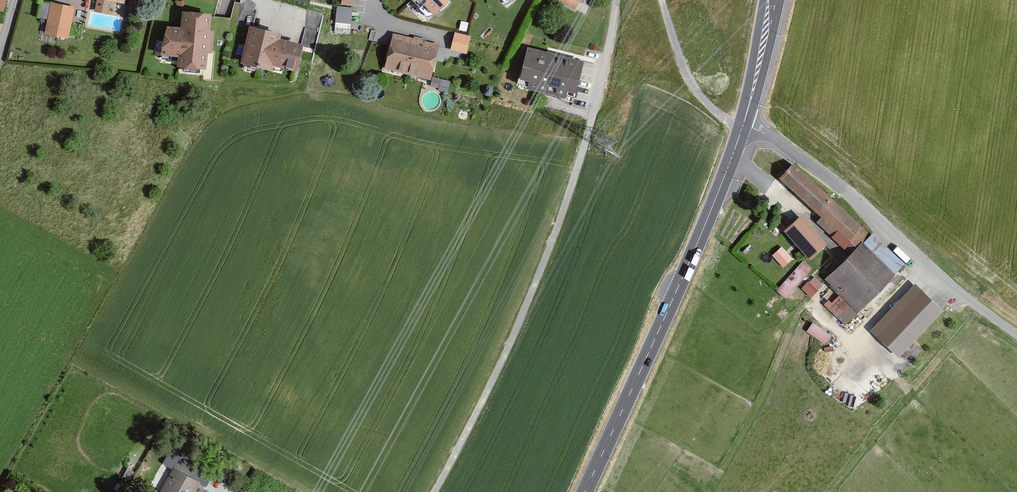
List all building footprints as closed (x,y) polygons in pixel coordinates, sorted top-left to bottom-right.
[(97,1),(95,11),(109,13),(111,4),(125,7),(126,0),(92,0),(97,1)] [(433,17),(451,0),(416,0),(433,17)] [(128,15),(138,17),(141,3),(130,1),(128,15)] [(74,8),(51,4),(44,35),(68,40),(74,8)] [(210,17),(183,14),(182,31),(165,29),(162,57),(179,58),(178,69),(205,71),(207,54),(211,55),(213,33),(208,32),(210,17)] [(278,36),(251,29),(242,65),(272,73),(274,67),(297,73),(303,48),(277,41),(278,36)] [(451,50),(467,55),(471,37),(455,33),(451,50)] [(439,46),(391,34),(383,69),(431,80),(439,46)] [(585,64),(528,50),(519,83),(529,85),(527,92),(565,101),(567,95),(577,97),(585,64)] [(448,89),(450,79),(432,77),(431,87),(448,89)] [(871,234),(798,165),(781,183),(855,253),(828,282),(863,314),(898,277),(863,243),(871,234)] [(804,219),(787,232),(811,261),(828,248),(804,219)] [(782,245),(772,254),(783,266),(793,258),(782,245)] [(778,288),(787,297),(812,267),(803,259),(778,288)] [(802,287),(810,296),(823,284),(815,274),(802,287)] [(870,328),(898,355),(943,308),(915,281),(870,328)] [(813,321),(807,330),(826,343),(832,334),(813,321)] [(200,482),(206,486),(219,461),(208,455),(203,464),(171,446),(162,462),(173,468),(200,482)] [(173,468),(160,491),(162,491),(194,491),(200,482),(173,468)]
